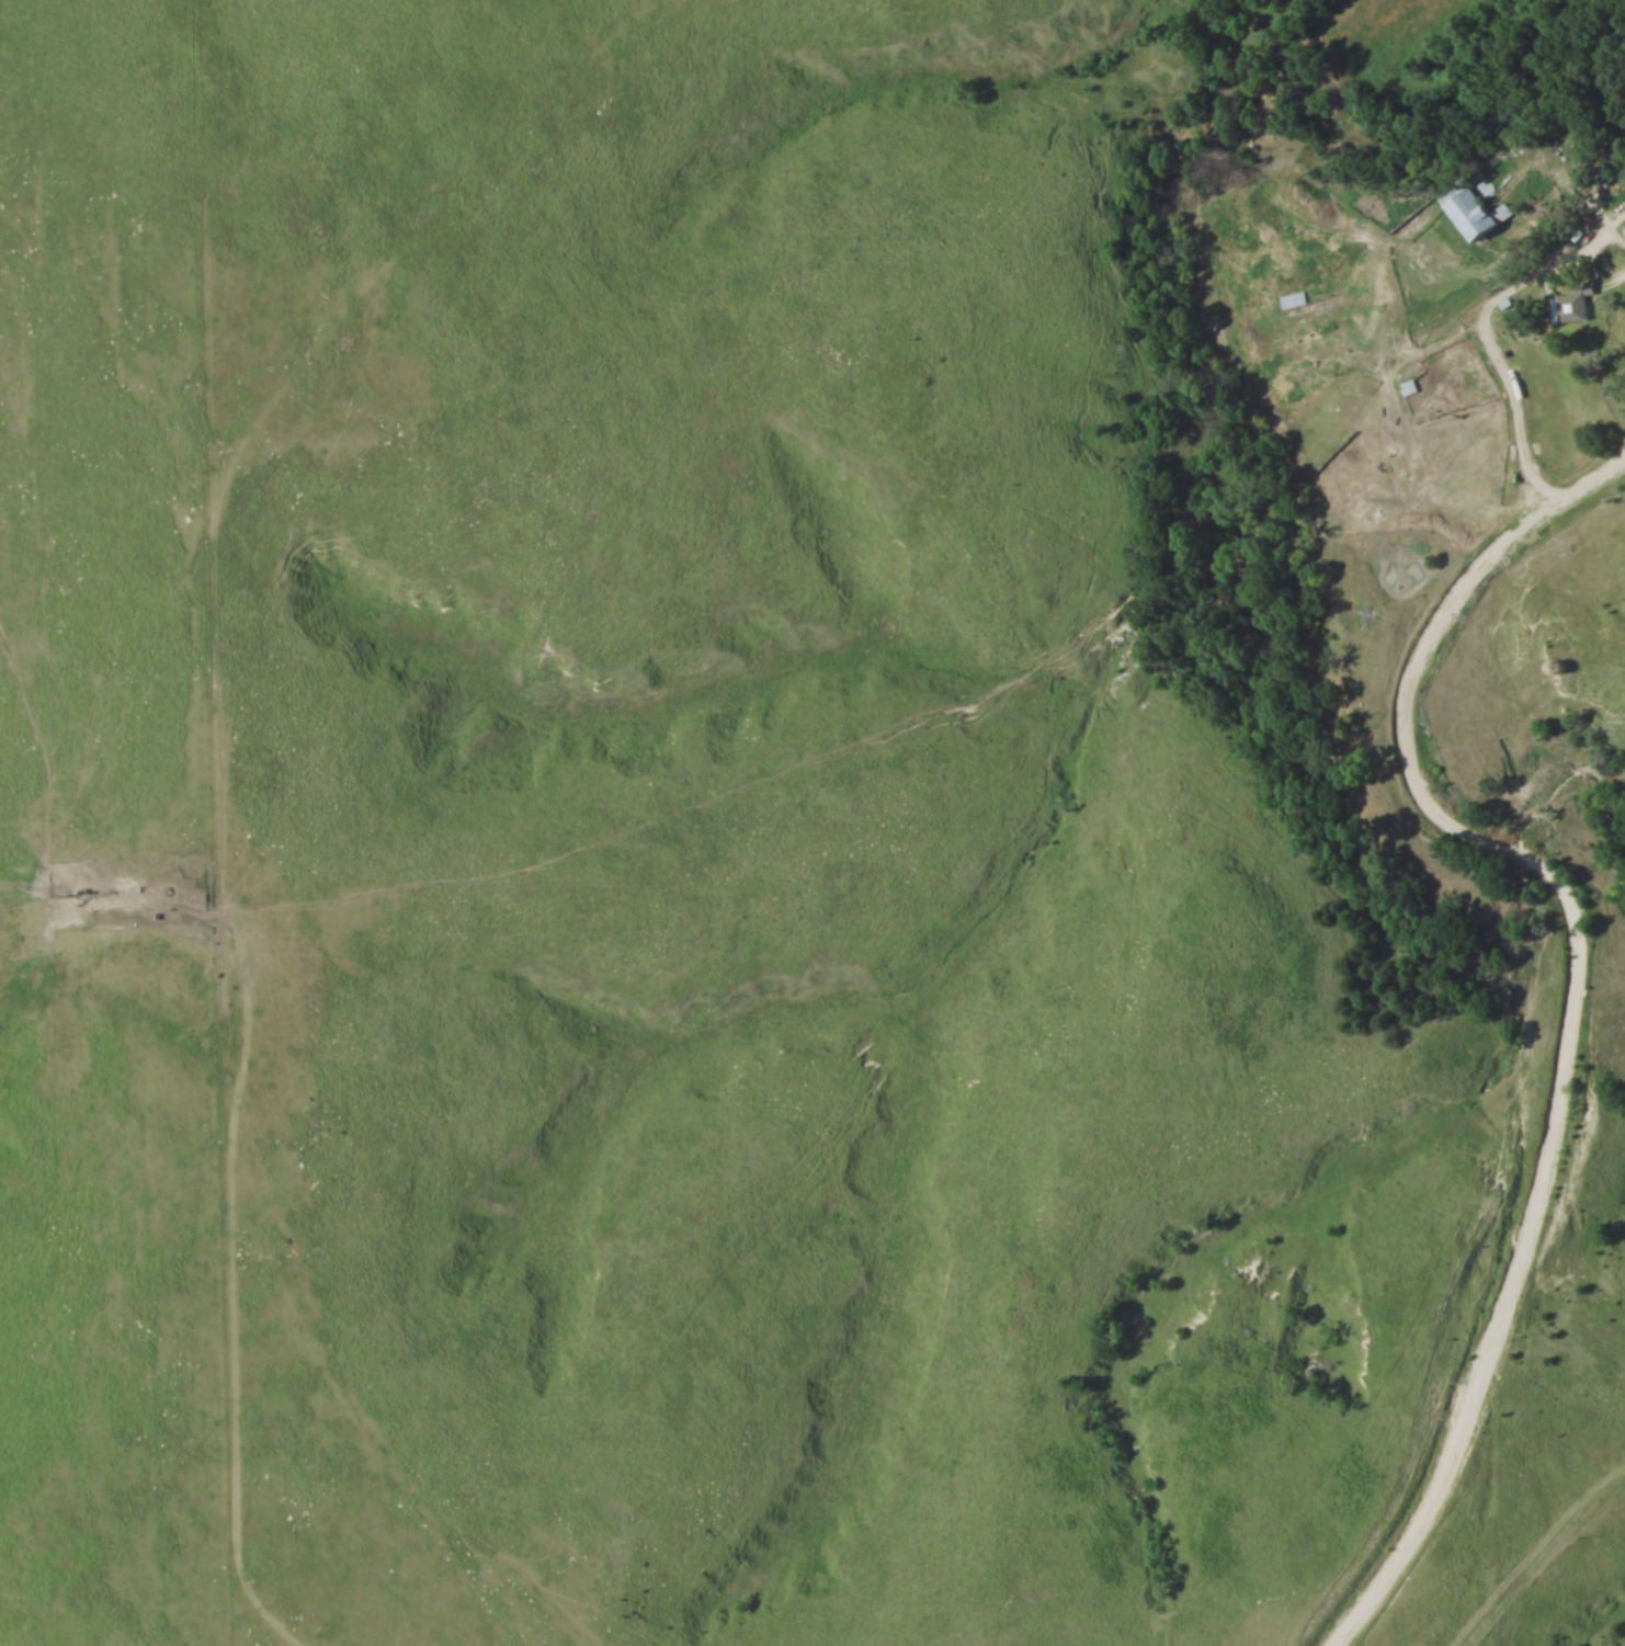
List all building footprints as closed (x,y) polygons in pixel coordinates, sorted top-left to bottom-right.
[(1514,214),(1506,202),(1489,213),(1480,200),(1493,191),(1483,176),(1444,203),(1470,243),(1514,214)] [(1558,296),(1559,323),(1588,322),(1587,295),(1594,295),(1594,282),(1571,283),(1572,295),(1558,296)] [(1308,305),(1307,293),(1283,295),(1285,307),(1308,305)] [(1403,384),(1407,394),(1418,390),(1414,380),(1403,384)]
